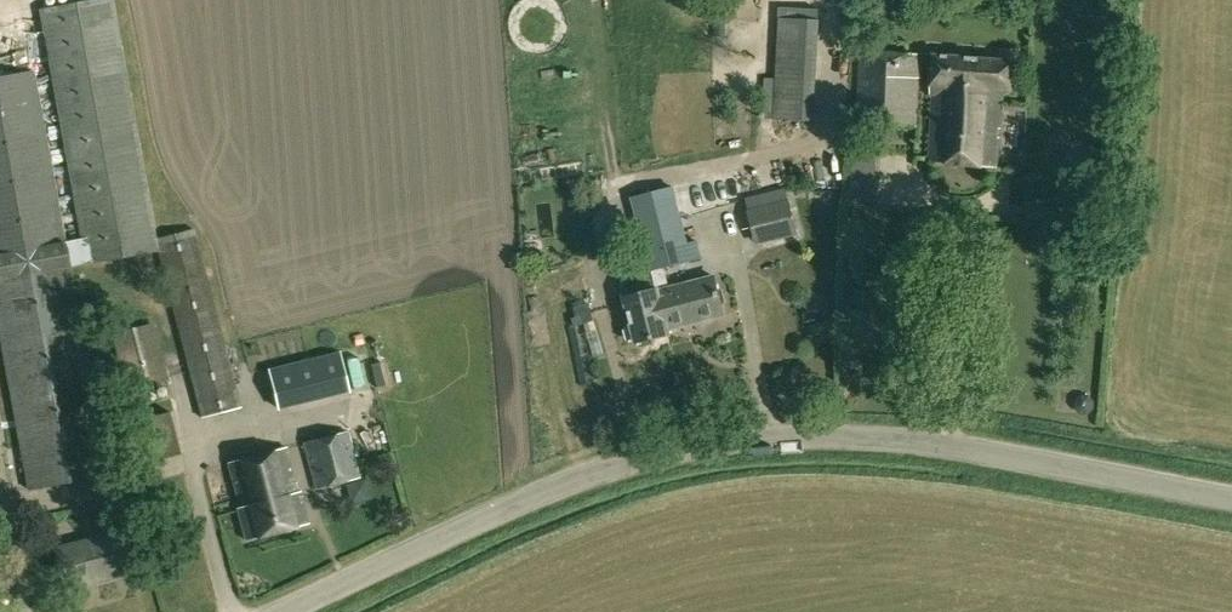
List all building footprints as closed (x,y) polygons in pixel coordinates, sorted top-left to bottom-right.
[(43,33),(48,32),(91,264),(159,253),(203,417),(242,407),(194,229),(157,238),(112,0),(88,0),(39,9),(43,33)] [(779,18),(773,119),(814,121),(820,20),(779,18)] [(91,264),(48,32),(43,33),(26,36),(33,72),(0,78),(0,331),(29,489),(107,474),(69,267),(91,264)] [(858,124),(918,127),(918,79),(924,79),(923,55),(859,51),(858,124)] [(1010,90),(1012,61),(933,54),(930,94),(935,94),(930,162),(996,167),(1002,89),(1010,90)] [(800,178),(801,167),(792,167),(791,177),(800,178)] [(687,243),(680,217),(673,187),(633,197),(651,270),(652,270),(657,289),(667,329),(668,329),(725,314),(715,276),(669,288),(664,267),(701,257),(697,241),(687,243)] [(757,246),(799,235),(790,199),(747,210),(757,246)] [(833,347),(886,342),(875,231),(883,231),(881,206),(837,210),(845,289),(827,290),(833,347)] [(670,334),(668,329),(667,329),(657,289),(625,297),(637,343),(670,334)] [(572,318),(575,327),(594,321),(589,303),(573,308),(576,317),(572,318)] [(114,334),(131,392),(170,380),(154,324),(114,334)] [(292,411),(353,395),(341,360),(281,375),(292,411)] [(149,458),(156,456),(157,459),(182,454),(170,412),(146,418),(139,420),(149,458)] [(318,487),(358,478),(348,432),(307,441),(318,487)] [(308,524),(300,491),(297,492),(285,447),(228,462),(240,507),(237,508),(246,540),(308,524)] [(133,551),(125,520),(107,525),(109,534),(55,548),(65,588),(124,573),(119,555),(133,551)]
